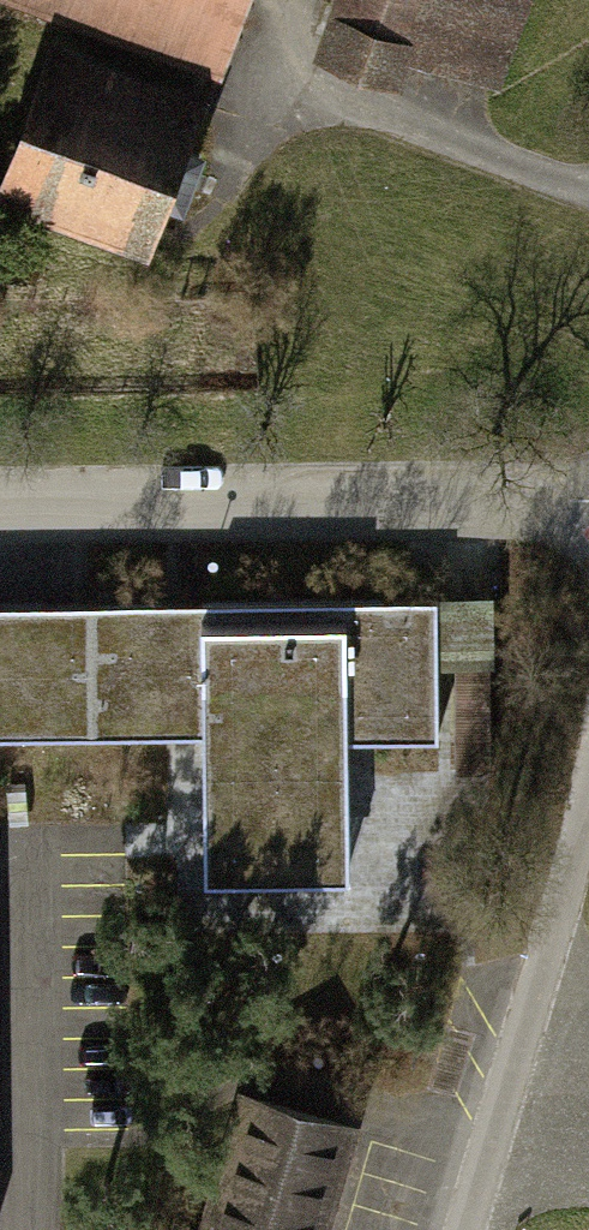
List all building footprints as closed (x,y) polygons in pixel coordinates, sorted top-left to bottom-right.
[(22,10),(26,0),(0,0),(0,2),(22,10)] [(212,57),(233,0),(53,0),(212,57)] [(395,37),(405,10),(379,0),(341,0),(327,37),(388,58),(395,37)] [(405,10),(395,37),(455,58),(476,0),(379,0),(405,10)] [(455,58),(490,71),(516,0),(476,0),(455,58)] [(194,101),(54,53),(7,192),(147,239),(194,101)] [(434,659),(451,659),(484,659),(483,590),(433,590),(433,596),(434,659)] [(435,742),(434,659),(433,596),(197,599),(198,728),(200,875),(350,873),(348,743),(435,742)] [(198,728),(197,599),(0,601),(0,730),(198,728)] [(486,767),(484,659),(451,659),(453,768),(486,767)] [(345,1126),(246,1095),(203,1229),(312,1229),(345,1126)]
